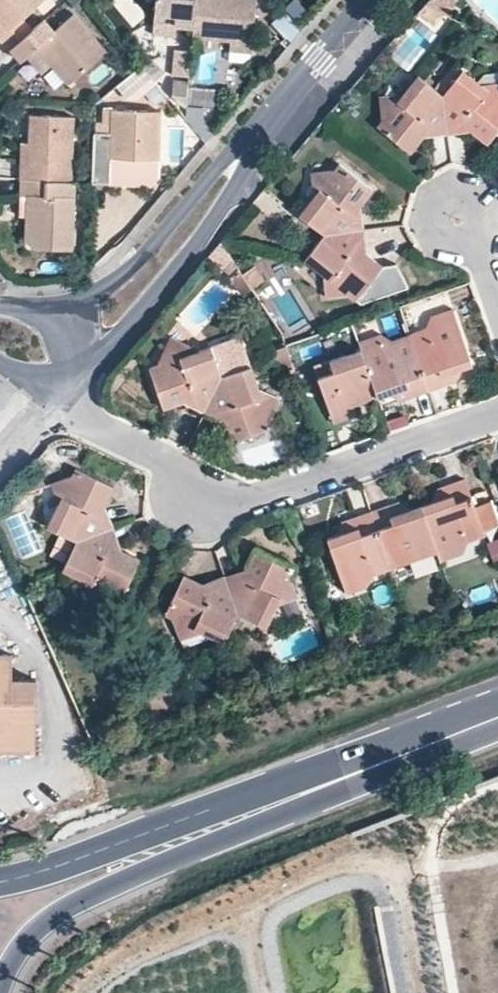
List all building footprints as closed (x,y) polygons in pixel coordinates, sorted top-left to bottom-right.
[(0,35),(11,47),(13,45),(33,27),(23,16),(43,0),(0,0),(0,13),(11,26),(0,35)] [(174,28),(192,30),(195,0),(155,0),(153,15),(176,16),(174,28)] [(192,30),(192,39),(229,43),(251,46),(255,0),(195,0),(192,30)] [(457,1),(455,0),(431,0),(420,21),(441,31),(457,1)] [(62,23),(73,13),(69,8),(58,18),(62,23)] [(55,29),(45,17),(33,27),(13,45),(26,58),(42,44),(72,78),(106,48),(75,12),(73,13),(62,23),(55,29)] [(11,26),(0,13),(0,35),(11,26)] [(286,14),(273,25),(291,46),(304,36),(286,14)] [(152,26),(174,28),(176,16),(153,15),(152,26)] [(250,61),(251,46),(229,43),(227,64),(241,66),(250,61)] [(40,79),(50,66),(35,55),(26,68),(40,79)] [(480,83),(462,68),(441,93),(446,127),(462,125),(470,131),(486,143),(497,127),(497,87),(486,88),(480,83)] [(138,103),(156,87),(142,70),(118,92),(127,102),(138,103)] [(396,99),(379,102),(380,118),(375,124),(410,152),(422,137),(428,129),(446,127),(441,93),(418,73),(401,93),(396,99)] [(378,96),(379,102),(396,99),(401,93),(378,96)] [(92,188),(109,188),(110,161),(158,164),(162,104),(138,103),(127,102),(111,101),(103,114),(102,133),(95,133),(92,188)] [(32,162),(22,162),(22,178),(70,180),(72,117),(34,115),(33,143),(32,162)] [(446,127),(447,134),(470,131),(462,125),(446,127)] [(447,134),(446,127),(428,129),(422,137),(447,134)] [(23,142),(22,162),(32,162),(33,143),(23,142)] [(110,161),(109,188),(147,190),(158,181),(158,164),(110,161)] [(318,188),(313,195),(297,213),(323,233),(356,228),(354,213),(361,204),(373,189),(338,162),(333,169),(316,171),(318,188)] [(309,171),(313,195),(318,188),(316,171),(309,171)] [(35,194),(33,241),(33,247),(74,248),(76,181),(70,180),(22,178),(21,193),(27,194),(35,194)] [(24,241),(33,241),(35,194),(27,194),(24,241)] [(356,228),(364,227),(361,204),(354,213),(356,228)] [(366,253),(364,227),(356,228),(358,247),(366,253)] [(331,295),(347,293),(361,305),(409,290),(397,265),(383,266),(366,253),(358,247),(356,228),(323,233),(303,257),(322,273),(329,279),(331,295)] [(324,296),(331,295),(329,279),(322,273),(324,296)] [(430,314),(424,328),(455,317),(451,307),(430,314)] [(439,374),(462,367),(471,364),(455,317),(424,328),(409,333),(428,391),(443,385),(439,374)] [(358,340),(361,348),(361,350),(392,339),(380,332),(358,340)] [(407,386),(411,396),(428,391),(409,333),(392,339),(361,350),(376,391),(377,396),(387,392),(407,386)] [(167,343),(164,348),(179,357),(188,353),(167,343)] [(179,357),(164,348),(157,363),(147,367),(162,408),(181,402),(191,398),(205,405),(218,380),(221,374),(209,345),(188,353),(179,357)] [(344,402),(376,391),(361,350),(361,348),(329,360),(333,370),(318,376),(333,422),(349,417),(344,402)] [(261,395),(258,387),(250,364),(221,374),(218,380),(205,405),(220,411),(223,422),(230,441),(272,426),(270,418),(277,403),(261,395)] [(455,381),(462,367),(439,374),(443,385),(455,381)] [(401,400),(411,396),(407,386),(387,392),(401,400)] [(280,396),(258,387),(261,395),(277,403),(280,396)] [(355,404),(377,396),(376,391),(344,402),(349,417),(355,404)] [(181,402),(202,411),(205,405),(191,398),(181,402)] [(205,405),(202,411),(223,422),(220,411),(205,405)] [(61,496),(57,503),(47,525),(75,541),(107,529),(101,514),(106,505),(115,486),(89,473),(97,457),(83,451),(71,473),(56,480),(61,496)] [(452,493),(431,500),(421,503),(437,551),(468,540),(484,534),(464,477),(448,482),(452,493)] [(50,482),(57,503),(61,496),(56,480),(50,482)] [(437,486),(431,500),(452,493),(448,482),(437,486)] [(397,500),(386,503),(391,514),(412,506),(397,500)] [(391,514),(386,503),(371,509),(391,567),(406,561),(437,551),(421,503),(412,506),(391,514)] [(107,529),(114,526),(106,505),(101,514),(107,529)] [(359,525),(338,533),(327,536),(343,584),(374,573),(391,567),(371,509),(355,514),(359,525)] [(343,519),(338,533),(359,525),(355,514),(343,519)] [(121,547),(114,526),(107,529),(112,543),(121,547)] [(92,584),(97,599),(113,594),(121,597),(140,557),(121,547),(112,543),(107,529),(75,541),(62,569),(84,579),(92,584)] [(437,551),(441,560),(462,553),(468,540),(437,551)] [(497,563),(497,542),(489,545),(495,564),(497,563)] [(280,596),(296,591),(291,575),(295,567),(255,548),(246,567),(241,576),(226,582),(237,613),(265,626),(277,605),(280,596)] [(441,560),(437,551),(406,561),(420,567),(441,560)] [(246,567),(223,574),(226,582),(241,576),(246,567)] [(193,628),(201,631),(224,642),(237,613),(226,582),(211,587),(202,582),(183,573),(165,613),(172,617),(178,633),(193,628)] [(366,586),(374,573),(343,584),(348,593),(366,586)] [(226,582),(223,574),(202,582),(211,587),(226,582)] [(91,600),(97,599),(92,584),(84,579),(91,600)] [(298,597),(296,591),(280,596),(277,605),(298,597)] [(180,638),(201,631),(193,628),(178,633),(180,638)] [(37,753),(37,682),(11,681),(11,657),(0,657),(0,753),(37,753)]
